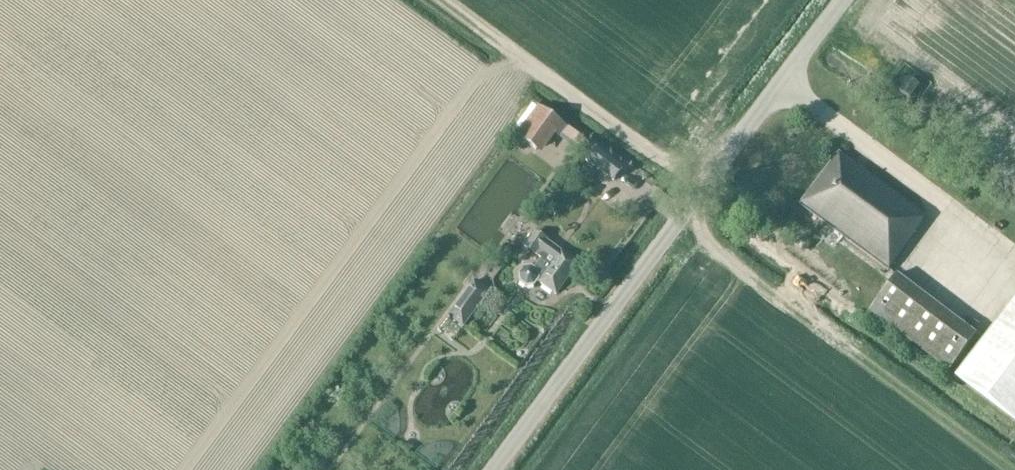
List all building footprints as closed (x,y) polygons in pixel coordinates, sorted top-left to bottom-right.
[(908,100),(918,86),(908,79),(898,93),(908,100)] [(515,137),(539,154),(553,134),(558,138),(565,128),(536,107),(515,137)] [(623,169),(597,149),(596,150),(588,144),(579,156),(613,182),(623,169)] [(915,234),(925,217),(838,152),(799,205),(889,271),(916,235),(915,234)] [(538,282),(557,297),(579,265),(561,251),(561,252),(534,233),(524,247),(541,259),(535,268),(531,266),(523,268),(518,274),(519,283),(526,288),(535,286),(538,282)] [(863,320),(943,381),(988,321),(907,261),(863,320)] [(463,328),(490,293),(474,281),(447,316),(463,328)] [(955,377),(1014,423),(1014,298),(955,377)]
